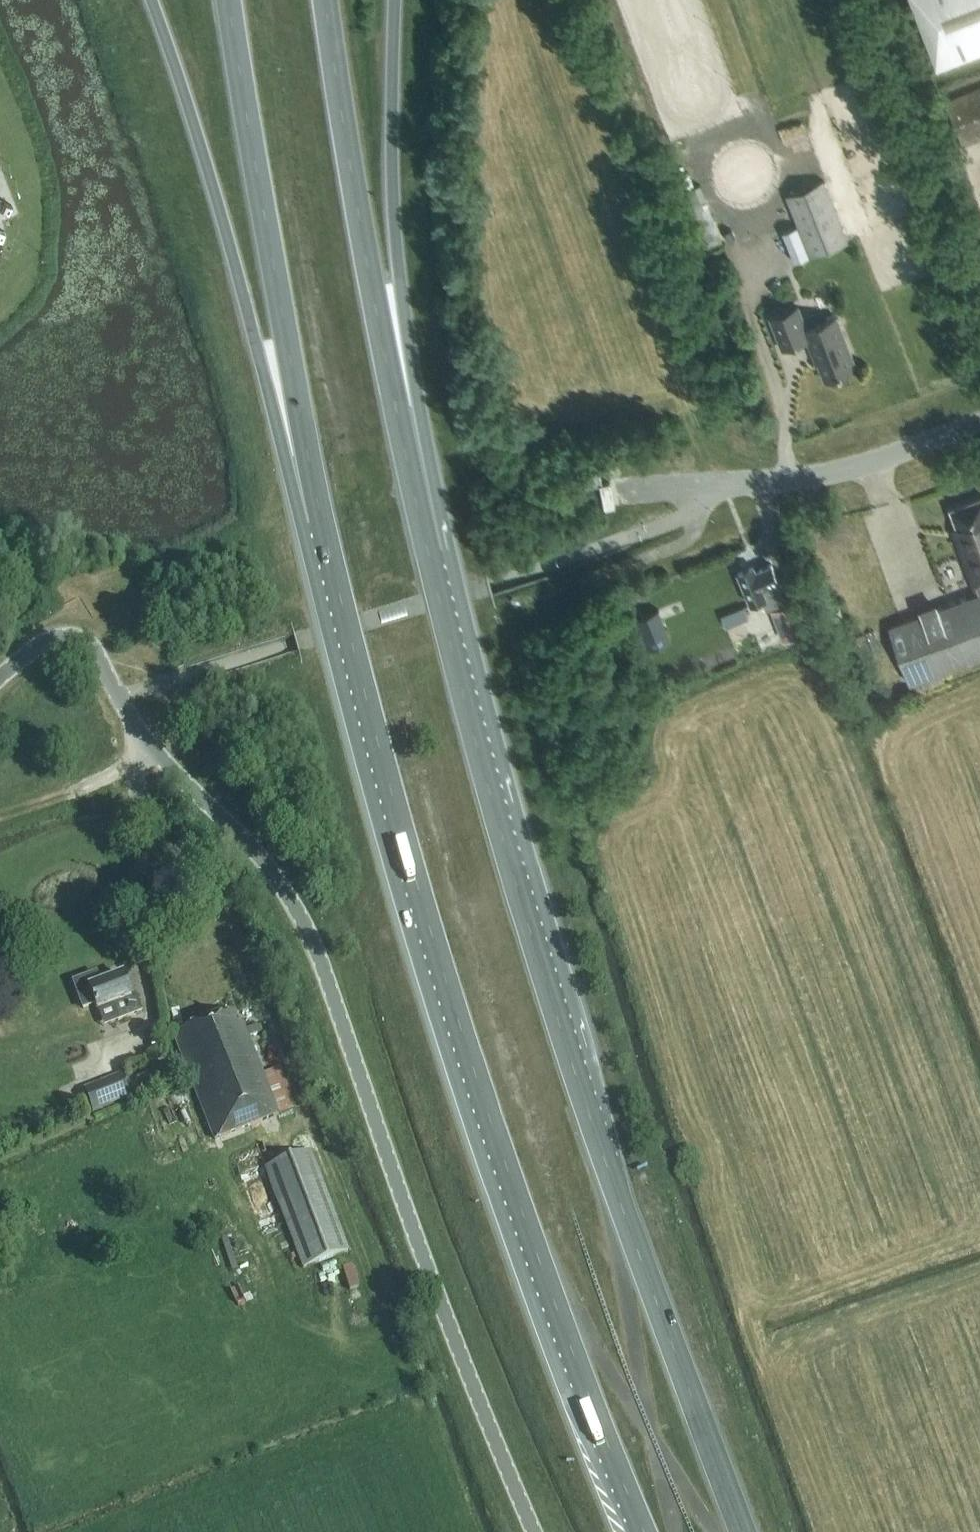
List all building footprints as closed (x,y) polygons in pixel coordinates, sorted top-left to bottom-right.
[(979,50),(979,0),(912,0),(937,66),(979,50)] [(979,138),(979,86),(945,100),(963,145),(979,138)] [(701,179),(681,187),(706,246),(726,238),(701,179)] [(810,254),(847,239),(824,179),(787,194),(810,254)] [(806,327),(798,305),(770,316),(782,347),(806,337),(812,352),(814,351),(824,378),(856,366),(836,315),(806,327)] [(950,507),(957,526),(954,527),(959,539),(956,540),(972,584),(979,581),(979,496),(950,507)] [(785,600),(771,562),(755,569),(753,564),(738,571),(751,604),(763,598),(767,607),(785,600)] [(889,625),(910,681),(979,656),(979,592),(889,625)] [(782,638),(809,627),(797,597),(770,608),(782,638)] [(746,602),(722,610),(725,621),(750,613),(746,602)] [(833,619),(842,616),(838,606),(829,610),(833,619)] [(746,615),(727,623),(734,640),(753,632),(746,615)] [(666,627),(645,637),(649,648),(671,638),(666,627)] [(101,984),(96,972),(70,982),(82,1011),(94,1006),(96,1012),(112,1005),(118,1022),(142,1013),(135,996),(130,997),(122,976),(101,984)] [(237,1025),(233,1014),(174,1036),(214,1141),(296,1109),(281,1068),(262,1075),(242,1023),(237,1025)] [(93,1113),(131,1098),(121,1075),(83,1090),(93,1113)] [(303,1270),(349,1253),(311,1152),(265,1169),(303,1270)]
